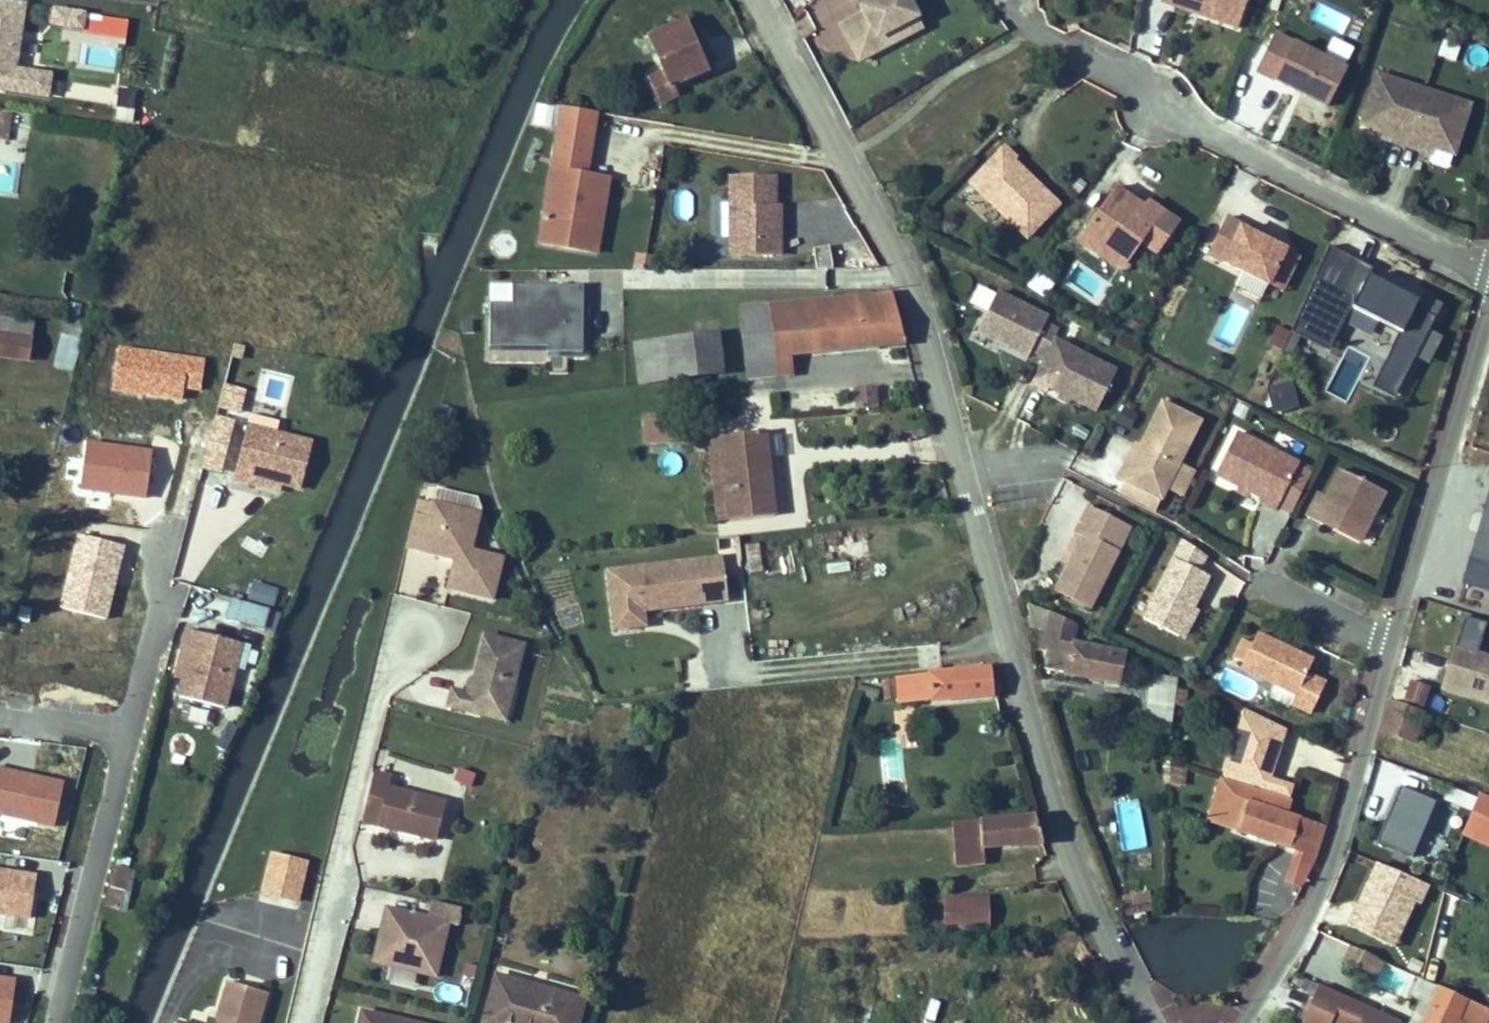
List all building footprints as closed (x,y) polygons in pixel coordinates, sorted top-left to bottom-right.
[(24,3),(0,0),(0,94),(47,99),(51,72),(17,68),(24,3)] [(915,14),(908,0),(852,0),(858,11),(838,21),(858,58),(883,45),(877,34),(915,14)] [(1211,9),(1214,0),(1185,0),(1211,9)] [(1211,9),(1248,20),(1255,0),(1214,0),(1211,9)] [(803,6),(791,12),(802,34),(814,28),(803,6)] [(120,72),(126,19),(50,10),(48,28),(66,30),(62,65),(120,72)] [(702,55),(684,18),(648,31),(661,66),(646,73),(655,99),(674,92),(669,81),(705,67),(702,55)] [(1340,98),(1357,61),(1286,26),(1268,63),(1340,98)] [(1435,83),(1388,67),(1371,118),(1392,124),(1402,127),(1400,133),(1416,138),(1435,83)] [(64,82),(62,97),(107,102),(109,87),(64,82)] [(1465,148),(1481,98),(1435,83),(1416,138),(1432,144),(1434,138),(1444,142),(1465,148)] [(119,88),(115,105),(130,109),(135,91),(119,88)] [(594,255),(613,180),(590,175),(594,160),(601,129),(567,121),(538,242),(594,255)] [(1392,124),(1390,129),(1400,133),(1402,127),(1392,124)] [(1434,138),(1432,144),(1443,147),(1444,142),(1434,138)] [(1008,143),(985,167),(997,178),(985,191),(1031,234),(1063,200),(1017,158),(1020,154),(1008,143)] [(997,178),(985,167),(973,179),(985,191),(997,178)] [(771,234),(772,205),(772,183),(772,175),(727,175),(727,253),(776,254),(777,233),(771,234)] [(1093,243),(1103,250),(1107,244),(1122,241),(1137,251),(1146,237),(1162,248),(1184,216),(1151,194),(1150,196),(1148,199),(1141,210),(1127,213),(1125,206),(1135,191),(1119,180),(1089,225),(1093,243)] [(1141,210),(1148,199),(1135,191),(1125,206),(1127,213),(1141,210)] [(1274,276),(1291,241),(1246,219),(1247,217),(1230,209),(1213,247),(1274,276)] [(1085,231),(1082,236),(1086,239),(1093,243),(1089,225),(1085,231)] [(834,255),(835,230),(820,229),(819,254),(834,255)] [(1107,244),(1103,250),(1127,266),(1137,251),(1122,241),(1107,244)] [(1287,283),(1304,247),(1291,241),(1274,276),(1287,283)] [(1052,281),(1061,269),(1044,257),(1036,269),(1052,281)] [(1054,307),(1002,282),(982,322),(1034,348),(1037,342),(1050,349),(1060,329),(1065,320),(1051,314),(1054,307)] [(581,352),(579,287),(511,286),(510,304),(488,304),(488,349),(546,349),(545,354),(581,352)] [(896,343),(888,311),(882,294),(729,306),(733,357),(761,355),(759,335),(776,334),(778,354),(896,343)] [(1301,364),(1280,405),(1348,439),(1359,420),(1344,412),(1351,399),(1336,390),(1337,389),(1341,391),(1369,340),(1407,360),(1419,339),(1352,302),(1343,318),(1333,313),(1306,365),(1301,364)] [(31,337),(32,320),(0,318),(0,334),(31,337)] [(74,372),(82,323),(61,319),(53,369),(74,372)] [(1268,344),(1282,349),(1289,332),(1275,327),(1268,344)] [(1079,390),(1104,402),(1124,361),(1060,329),(1050,349),(1037,376),(1054,382),(1056,378),(1079,390)] [(720,373),(717,334),(635,343),(636,363),(627,364),(629,383),(720,373)] [(778,354),(776,334),(759,335),(761,355),(733,357),(735,377),(780,374),(778,354)] [(1407,360),(1419,368),(1432,345),(1419,339),(1407,360)] [(21,367),(24,345),(0,342),(0,364),(21,367)] [(850,392),(866,390),(865,374),(848,375),(850,392)] [(1056,378),(1054,382),(1077,394),(1079,390),(1056,378)] [(1169,493),(1208,416),(1170,396),(1148,439),(1138,458),(1133,455),(1125,471),(1168,492),(1169,493)] [(755,416),(711,423),(723,507),(768,500),(755,416)] [(209,417),(203,470),(224,473),(230,419),(209,417)] [(304,451),(262,440),(265,427),(245,422),(228,487),(245,492),(271,499),(273,491),(293,495),(304,451)] [(711,423),(699,425),(711,509),(723,507),(711,423)] [(1308,457),(1244,426),(1223,469),(1247,480),(1271,492),(1269,497),(1285,504),(1308,457)] [(1138,458),(1148,439),(1143,437),(1133,455),(1138,458)] [(1193,493),(1206,467),(1187,457),(1174,484),(1193,493)] [(1336,491),(1329,486),(1316,512),(1332,519),(1333,517),(1370,535),(1395,486),(1349,464),(1336,491)] [(1161,506),(1168,492),(1133,475),(1127,488),(1161,506)] [(1271,492),(1247,480),(1245,485),(1269,497),(1271,492)] [(1488,484),(1461,587),(1488,594),(1488,484)] [(1082,525),(1090,529),(1062,584),(1096,601),(1124,546),(1111,539),(1124,515),(1094,500),(1082,525)] [(427,520),(411,516),(404,546),(435,554),(437,548),(455,553),(453,558),(447,587),(491,598),(501,557),(469,549),(477,516),(431,504),(427,520)] [(1124,546),(1136,522),(1124,515),(1111,539),(1124,546)] [(1332,519),(1369,538),(1370,535),(1333,517),(1332,519)] [(1191,535),(1150,614),(1186,632),(1200,603),(1217,571),(1206,565),(1213,550),(1191,535)] [(717,543),(605,555),(611,611),(639,608),(638,593),(723,583),(717,543)] [(437,548),(435,554),(453,558),(455,553),(437,548)] [(245,599),(273,607),(278,589),(250,581),(245,599)] [(274,632),(278,612),(228,603),(225,623),(274,632)] [(1191,635),(1205,605),(1200,603),(1186,632),(1191,635)] [(1082,620),(1051,604),(1044,644),(1056,647),(1052,665),(1127,679),(1132,651),(1078,640),(1082,620)] [(458,676),(443,673),(440,690),(499,703),(515,624),(473,616),(465,652),(469,653),(468,659),(464,659),(461,663),(458,676)] [(1477,654),(1485,625),(1461,618),(1440,694),(1488,708),(1488,658),(1477,654)] [(1260,640),(1251,635),(1242,654),(1252,658),(1249,664),(1304,691),(1299,700),(1320,710),(1335,680),(1315,670),(1322,656),(1266,630),(1260,640)] [(229,715),(240,673),(253,676),(258,655),(193,639),(188,655),(182,682),(189,684),(184,703),(229,715)] [(985,684),(985,653),(893,662),(894,689),(985,684)] [(1428,706),(1434,682),(1417,676),(1411,701),(1428,706)] [(1185,705),(1186,685),(1157,683),(1157,703),(1185,705)] [(1435,708),(1399,697),(1391,730),(1425,740),(1435,708)] [(387,763),(369,759),(357,811),(431,828),(440,791),(384,777),(387,763)] [(456,769),(452,783),(470,787),(474,773),(456,769)] [(1295,797),(1228,775),(1215,816),(1328,854),(1334,832),(1335,827),(1310,818),(1291,811),(1295,797)] [(1412,860),(1434,802),(1395,787),(1373,845),(1412,860)] [(1487,794),(1472,833),(1488,840),(1488,795),(1488,794),(1487,794)] [(1314,804),(1295,797),(1291,811),(1310,818),(1314,804)] [(1114,803),(1120,856),(1145,853),(1138,800),(1114,803)] [(1040,831),(1029,802),(946,810),(947,849),(977,845),(976,838),(1040,831)] [(977,852),(977,845),(947,849),(947,855),(977,852)] [(302,855),(268,847),(258,889),(292,897),(302,855)] [(123,911),(134,873),(114,867),(103,905),(123,911)] [(1372,867),(1361,910),(1381,915),(1391,872),(1372,867)] [(992,923),(991,891),(965,892),(966,924),(992,923)] [(966,924),(965,892),(949,894),(951,925),(966,924)] [(1164,904),(1162,892),(1132,897),(1134,908),(1164,904)] [(386,898),(381,897),(377,919),(382,920),(386,898)] [(372,945),(376,951),(391,955),(398,951),(414,953),(418,960),(433,963),(444,909),(386,898),(382,920),(377,919),(372,945)] [(1286,946),(1290,921),(1282,920),(1279,945),(1286,946)] [(1369,965),(1375,951),(1352,941),(1346,954),(1369,965)] [(398,951),(391,955),(418,960),(414,953),(398,951)] [(492,966),(482,1011),(528,1022),(568,1022),(576,993),(537,982),(539,978),(492,966)] [(262,987),(223,976),(211,1016),(203,1013),(200,1022),(252,1022),(262,987)] [(1308,1022),(1310,1022),(1335,1022),(1339,1014),(1357,1022),(1403,1022),(1407,1016),(1326,981),(1308,1022)] [(1447,983),(1430,1022),(1484,1022),(1486,1022),(1488,1022),(1488,1001),(1447,983)] [(359,1001),(354,1022),(434,1022),(435,1019),(359,1001)]
